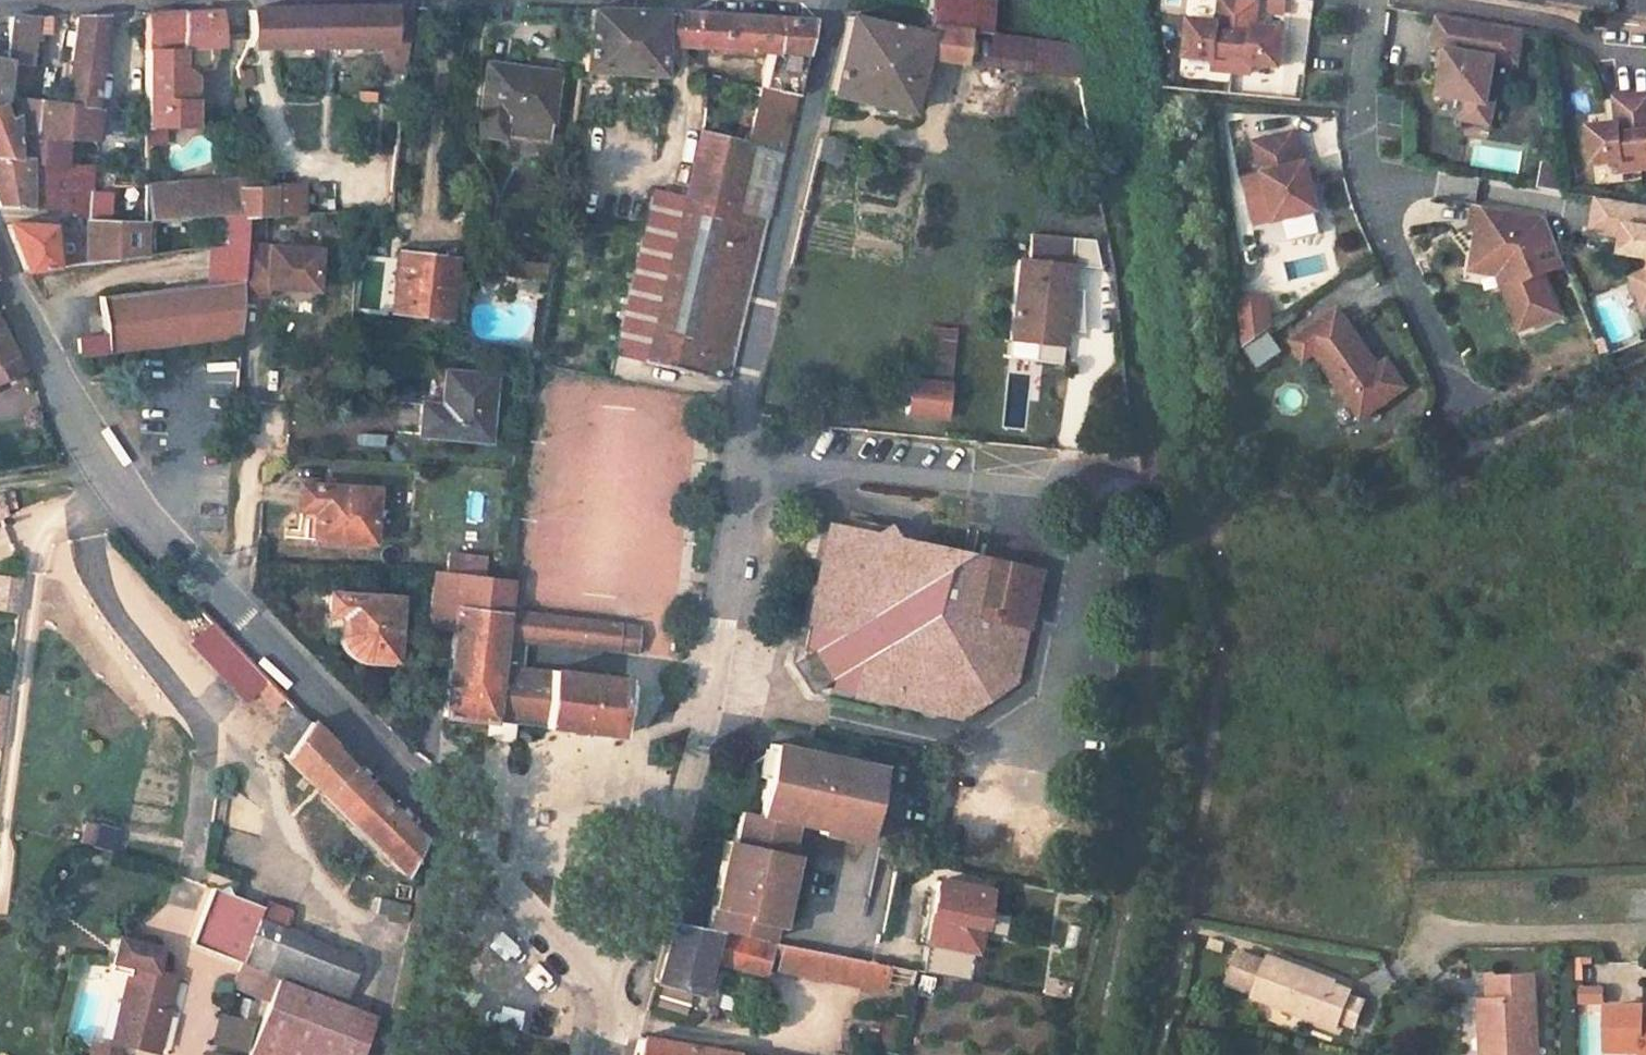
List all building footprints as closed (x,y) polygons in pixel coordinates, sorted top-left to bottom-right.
[(928,22),(989,30),(993,0),(931,0),(928,22)] [(1233,0),(1221,0),(1218,24),(1189,21),(1185,58),(1213,61),(1212,72),(1230,74),(1240,1),(1233,0)] [(1270,16),(1289,13),(1287,0),(1267,0),(1270,16)] [(1258,3),(1240,1),(1230,74),(1248,76),(1250,67),(1278,70),(1283,33),(1255,29),(1258,3)] [(248,33),(245,47),(383,47),(408,48),(412,8),(249,8),(248,13),(248,33)] [(590,9),(581,73),(659,76),(661,46),(662,10),(590,9)] [(653,189),(612,355),(728,383),(764,230),(813,19),(662,10),(661,46),(769,54),(747,144),(730,210),(682,197),(653,189)] [(146,16),(145,48),(215,45),(222,45),(220,14),(218,11),(146,16)] [(7,21),(3,59),(7,60),(7,62),(28,65),(31,66),(33,45),(34,34),(44,34),(49,34),(49,18),(35,18),(8,15),(7,21)] [(72,15),(61,105),(95,109),(106,15),(72,15)] [(848,17),(830,94),(907,113),(920,58),(926,35),(848,17)] [(1523,31),(1438,17),(1433,47),(1442,49),(1448,50),(1445,66),(1440,95),(1469,99),(1489,102),(1496,59),(1517,63),(1523,31)] [(926,35),(920,58),(962,64),(967,31),(927,26),(926,35)] [(967,31),(962,64),(1079,80),(1073,45),(967,31)] [(44,34),(34,34),(33,45),(43,45),(44,34)] [(145,48),(145,128),(165,128),(193,128),(193,95),(193,77),(196,70),(211,71),(217,56),(215,45),(145,48)] [(235,67),(238,88),(250,87),(245,47),(235,67)] [(383,47),(380,91),(403,92),(408,48),(383,47)] [(1448,50),(1442,49),(1439,65),(1445,66),(1448,50)] [(7,62),(4,87),(25,90),(28,65),(7,62)] [(486,64),(478,134),(504,137),(504,134),(506,120),(548,125),(556,74),(486,64)] [(193,77),(193,95),(211,71),(196,70),(193,77)] [(1634,95),(1642,169),(1645,168),(1645,94),(1634,95)] [(1634,95),(1616,97),(1619,123),(1590,126),(1594,164),(1623,161),(1624,170),(1642,169),(1634,95)] [(16,161),(16,133),(35,135),(40,103),(16,99),(3,103),(0,104),(0,160),(16,161)] [(1494,103),(1489,102),(1469,99),(1466,120),(1491,124),(1494,103)] [(40,103),(35,135),(40,135),(79,138),(93,140),(99,110),(95,109),(61,105),(40,103)] [(506,120),(504,134),(545,139),(548,125),(506,120)] [(145,128),(144,145),(165,145),(165,128),(145,128)] [(698,131),(682,197),(730,210),(747,144),(698,131)] [(40,135),(38,163),(65,164),(79,138),(40,135)] [(817,152),(815,161),(838,166),(845,141),(821,135),(817,152)] [(1291,136),(1252,146),(1260,179),(1264,178),(1276,224),(1317,214),(1306,167),(1299,168),(1291,136)] [(63,212),(84,221),(86,193),(89,166),(65,164),(38,163),(16,161),(0,160),(0,208),(63,212)] [(1559,168),(1544,165),(1543,178),(1560,180),(1559,168)] [(225,179),(226,188),(238,188),(237,178),(225,179)] [(1560,180),(1543,178),(1540,190),(1562,193),(1560,180)] [(144,184),(144,222),(220,218),(239,218),(240,221),(246,220),(269,219),(269,186),(238,188),(226,188),(225,179),(144,184)] [(269,186),(269,219),(305,217),(304,185),(269,186)] [(86,193),(84,221),(105,222),(107,194),(86,193)] [(1636,205),(1630,238),(1645,241),(1645,207),(1636,205)] [(1546,219),(1476,207),(1472,232),(1479,233),(1487,234),(1482,266),(1506,269),(1513,286),(1505,289),(1522,332),(1560,316),(1534,252),(1556,243),(1546,219)] [(220,218),(226,243),(245,241),(246,220),(240,221),(239,218),(220,218)] [(105,222),(84,221),(83,248),(83,266),(143,256),(144,222),(105,222)] [(24,275),(83,266),(83,248),(61,247),(50,233),(49,225),(3,223),(7,231),(24,275)] [(1071,237),(1030,233),(1027,260),(1016,259),(1009,339),(1062,344),(1071,237)] [(1487,234),(1479,233),(1473,272),(1500,277),(1505,289),(1513,286),(1506,269),(1482,266),(1487,234)] [(206,246),(205,284),(242,281),(244,247),(245,241),(226,243),(206,246)] [(318,252),(244,247),(242,281),(241,296),(266,298),(266,290),(315,293),(318,252)] [(398,255),(391,311),(446,318),(452,259),(398,255)] [(538,264),(536,280),(544,281),(546,265),(538,264)] [(1634,279),(1636,286),(1645,282),(1645,275),(1634,279)] [(74,338),(76,357),(238,338),(241,296),(242,281),(99,297),(103,333),(74,338)] [(1636,286),(1645,311),(1645,282),(1636,286)] [(1270,294),(1237,296),(1240,338),(1273,335),(1270,294)] [(1339,311),(1292,343),(1305,362),(1315,355),(1361,420),(1397,395),(1378,368),(1339,311)] [(917,369),(947,376),(957,330),(927,323),(917,369)] [(19,370),(0,332),(0,380),(19,370)] [(1251,365),(1281,357),(1275,335),(1245,343),(1251,365)] [(1387,362),(1378,368),(1397,395),(1406,389),(1387,362)] [(423,405),(420,435),(487,442),(493,378),(446,373),(443,406),(423,405)] [(908,382),(904,415),(943,420),(945,386),(908,382)] [(395,444),(396,409),(321,407),(320,442),(395,444)] [(297,483),(294,510),(305,511),(303,540),(371,545),(375,489),(297,483)] [(4,511),(15,508),(10,492),(0,493),(0,501),(4,511)] [(823,545),(846,530),(827,525),(823,545)] [(826,689),(954,717),(979,701),(1009,683),(1033,571),(846,530),(823,545),(800,646),(806,648),(799,653),(810,669),(821,685),(827,681),(826,689)] [(444,555),(442,572),(478,576),(481,557),(444,555)] [(518,613),(505,612),(507,599),(509,579),(478,576),(442,572),(430,570),(423,628),(453,631),(443,716),(491,722),(518,725),(541,728),(616,736),(623,680),(550,671),(550,672),(518,668),(521,639),(526,640),(630,652),(633,626),(518,613)] [(0,577),(0,607),(19,609),(22,580),(0,577)] [(329,594),(327,615),(343,616),(342,634),(344,642),(348,649),(351,652),(358,657),(365,660),(395,662),(400,599),(329,594)] [(507,599),(505,612),(518,613),(520,601),(507,599)] [(257,690),(267,680),(211,622),(189,644),(246,702),(258,691),(257,690)] [(636,652),(639,627),(633,626),(630,652),(636,652)] [(267,680),(257,690),(258,691),(273,707),(284,697),(267,680)] [(293,706),(267,742),(285,755),(309,723),(293,706)] [(491,722),(490,733),(517,736),(518,725),(491,722)] [(309,723),(283,759),(307,782),(334,754),(330,750),(330,745),(309,723)] [(875,759),(804,746),(801,760),(789,758),(792,744),(764,738),(761,752),(744,762),(750,772),(757,773),(750,811),(789,818),(862,831),(875,759)] [(789,758),(801,760),(804,746),(792,744),(789,758)] [(334,754),(307,782),(323,798),(350,770),(334,754)] [(350,770),(323,798),(403,875),(410,863),(421,842),(350,770)] [(770,918),(783,849),(789,818),(750,811),(734,808),(729,839),(724,838),(714,888),(727,890),(724,910),(770,918)] [(77,842),(112,852),(118,829),(83,819),(77,842)] [(783,849),(770,918),(775,919),(789,850),(783,849)] [(936,880),(924,943),(976,953),(988,891),(936,880)] [(209,888),(187,947),(240,966),(258,919),(262,908),(209,888)] [(724,910),(727,890),(714,888),(710,908),(724,910)] [(379,900),(376,913),(405,920),(407,906),(379,900)] [(724,933),(766,941),(770,918),(724,910),(710,908),(707,929),(724,933)] [(272,978),(342,1003),(359,958),(258,919),(240,966),(272,978)] [(671,922),(654,982),(698,994),(707,960),(761,976),(768,953),(772,942),(766,941),(724,933),(707,929),(671,922)] [(130,966),(127,976),(120,1004),(129,1006),(120,1044),(156,1052),(176,977),(169,975),(170,968),(158,965),(161,951),(117,941),(112,962),(130,966)] [(772,942),(768,953),(778,956),(781,944),(772,942)] [(778,956),(776,971),(842,984),(847,957),(781,944),(778,956)] [(967,981),(972,956),(926,947),(921,972),(967,981)] [(1253,997),(1336,1027),(1339,1020),(1347,997),(1350,988),(1305,972),(1307,968),(1268,954),(1266,959),(1241,950),(1229,983),(1255,992),(1253,997)] [(847,957),(842,984),(884,993),(885,986),(908,990),(912,969),(910,969),(847,957)] [(110,971),(127,976),(130,966),(112,962),(110,971)] [(230,991),(252,1000),(261,977),(239,968),(230,991)] [(376,1016),(342,1003),(272,978),(270,980),(246,1054),(362,1054),(376,1016)] [(1049,978),(1046,992),(1071,998),(1074,983),(1049,978)] [(1535,978),(1489,979),(1489,1002),(1479,1001),(1479,1033),(1484,1033),(1485,1054),(1537,1054),(1535,978)] [(1577,1003),(1602,1003),(1602,990),(1577,990),(1577,1003)] [(1347,997),(1339,1020),(1355,1026),(1364,1002),(1347,997)] [(120,1044),(129,1006),(120,1004),(112,1042),(120,1044)] [(1642,1015),(1642,1009),(1606,1008),(1606,1053),(1641,1054),(1645,1054),(1645,1016),(1642,1015)] [(240,1051),(249,1021),(219,1013),(211,1043),(240,1051)] [(639,1036),(633,1054),(695,1054),(697,1046),(639,1036)] [(697,1046),(695,1054),(748,1054),(697,1046)]
